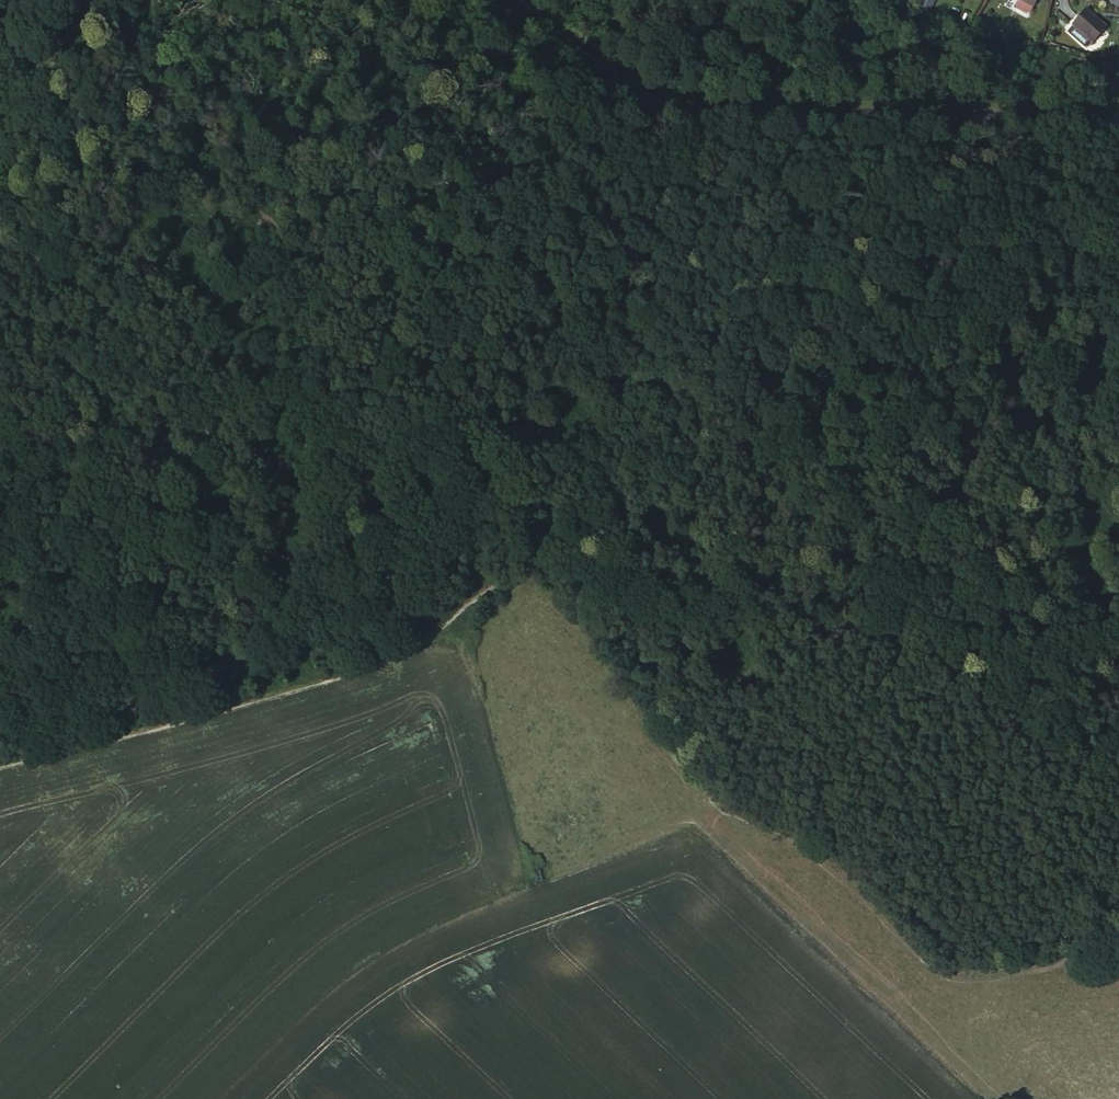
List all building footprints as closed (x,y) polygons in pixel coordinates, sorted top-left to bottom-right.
[(933,0),(924,0),(920,7),(929,12),(934,1),(933,0)] [(1093,43),(1106,27),(1086,9),(1073,25),(1093,43)]
